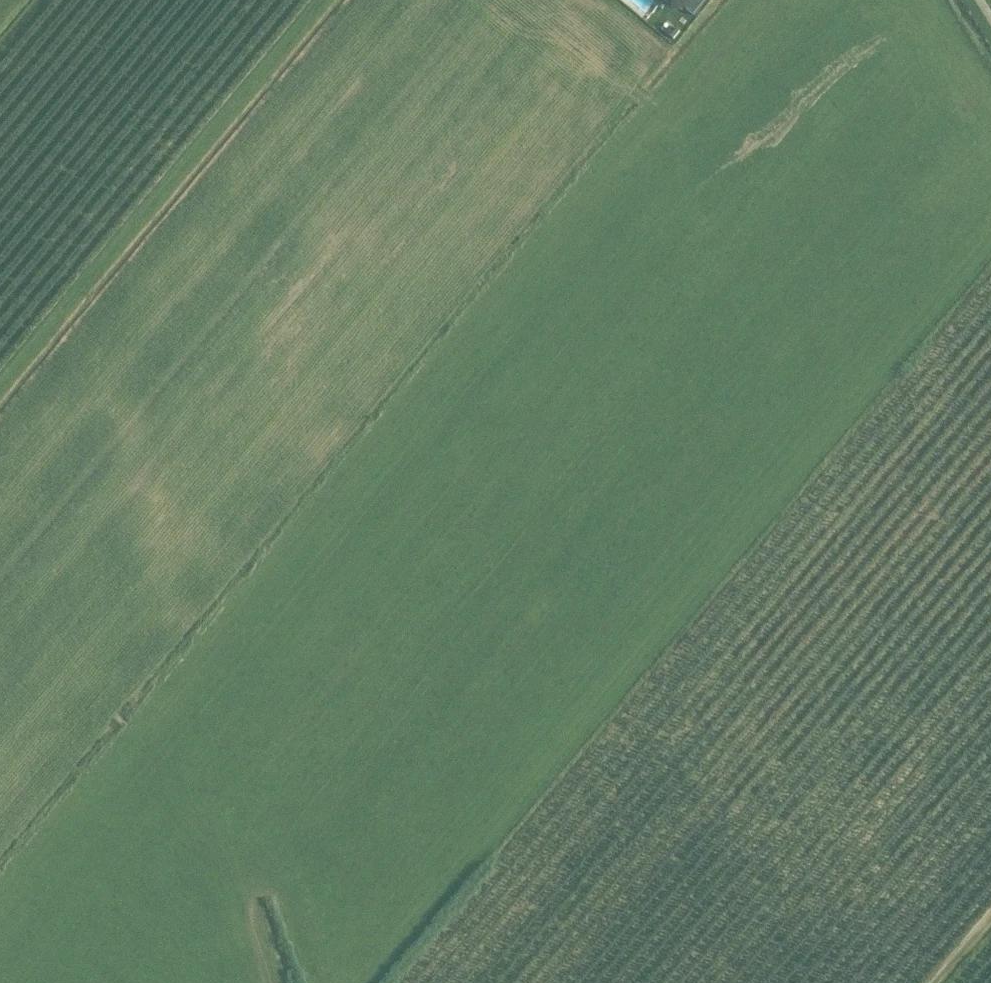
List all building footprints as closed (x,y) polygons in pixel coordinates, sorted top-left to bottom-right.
[(708,0),(687,0),(682,7),(694,17),(708,0)]
